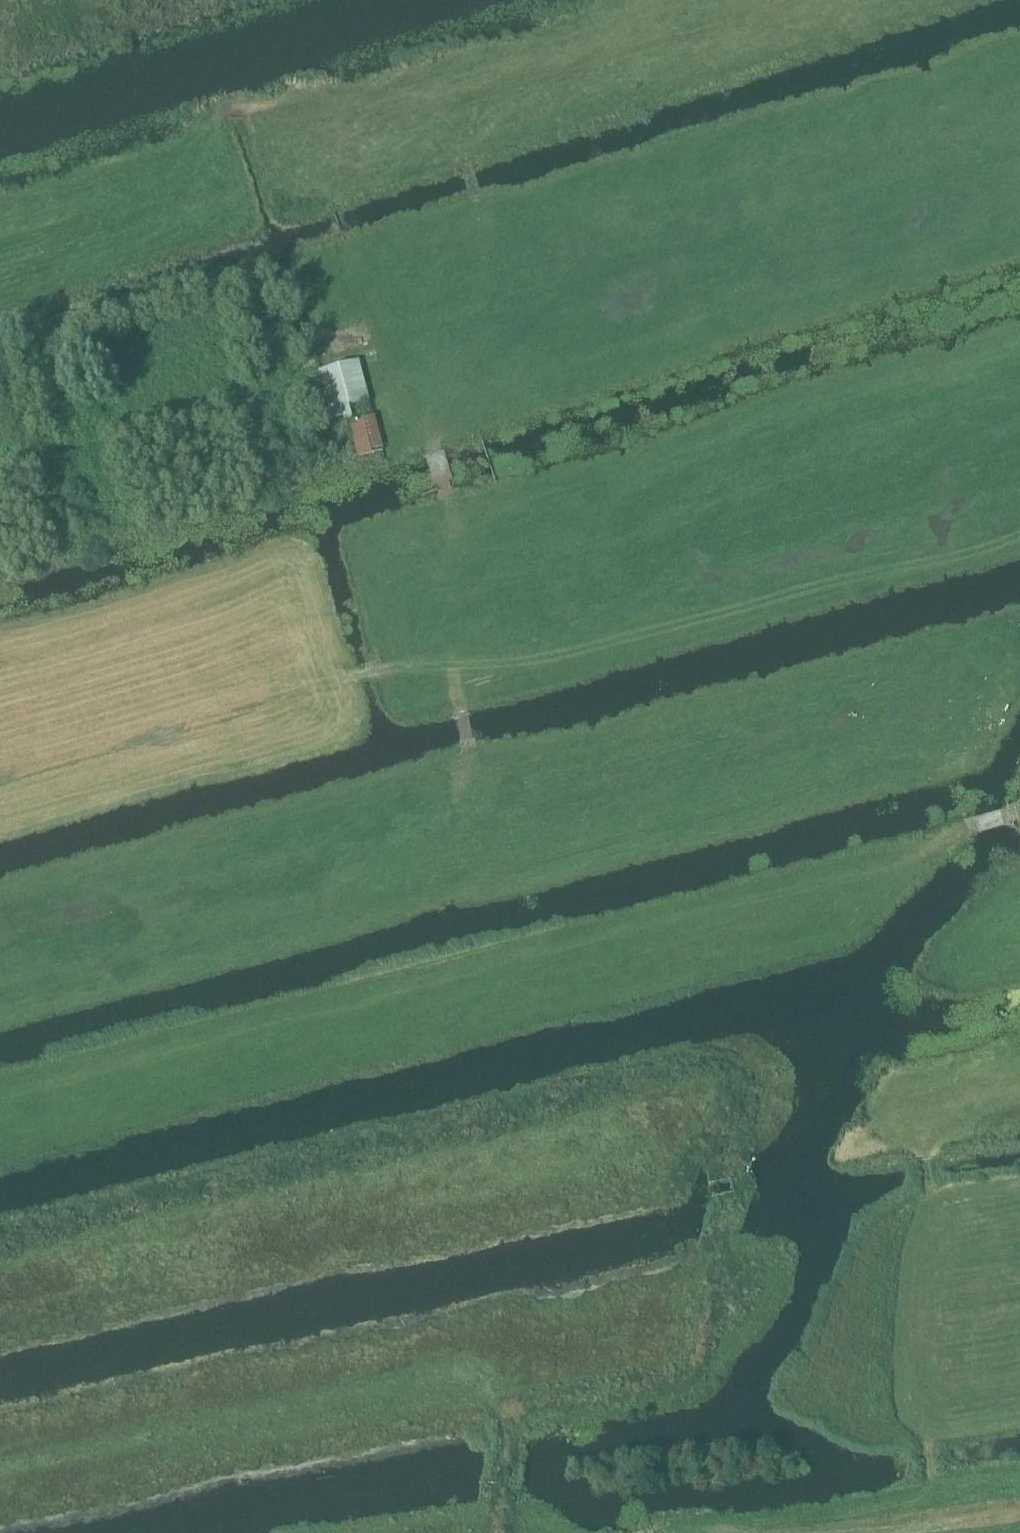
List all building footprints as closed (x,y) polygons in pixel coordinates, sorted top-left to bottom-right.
[(340,409),(370,402),(359,361),(320,371),(332,419),(342,417),(340,409)] [(350,424),(359,461),(384,454),(375,418),(350,424)]
